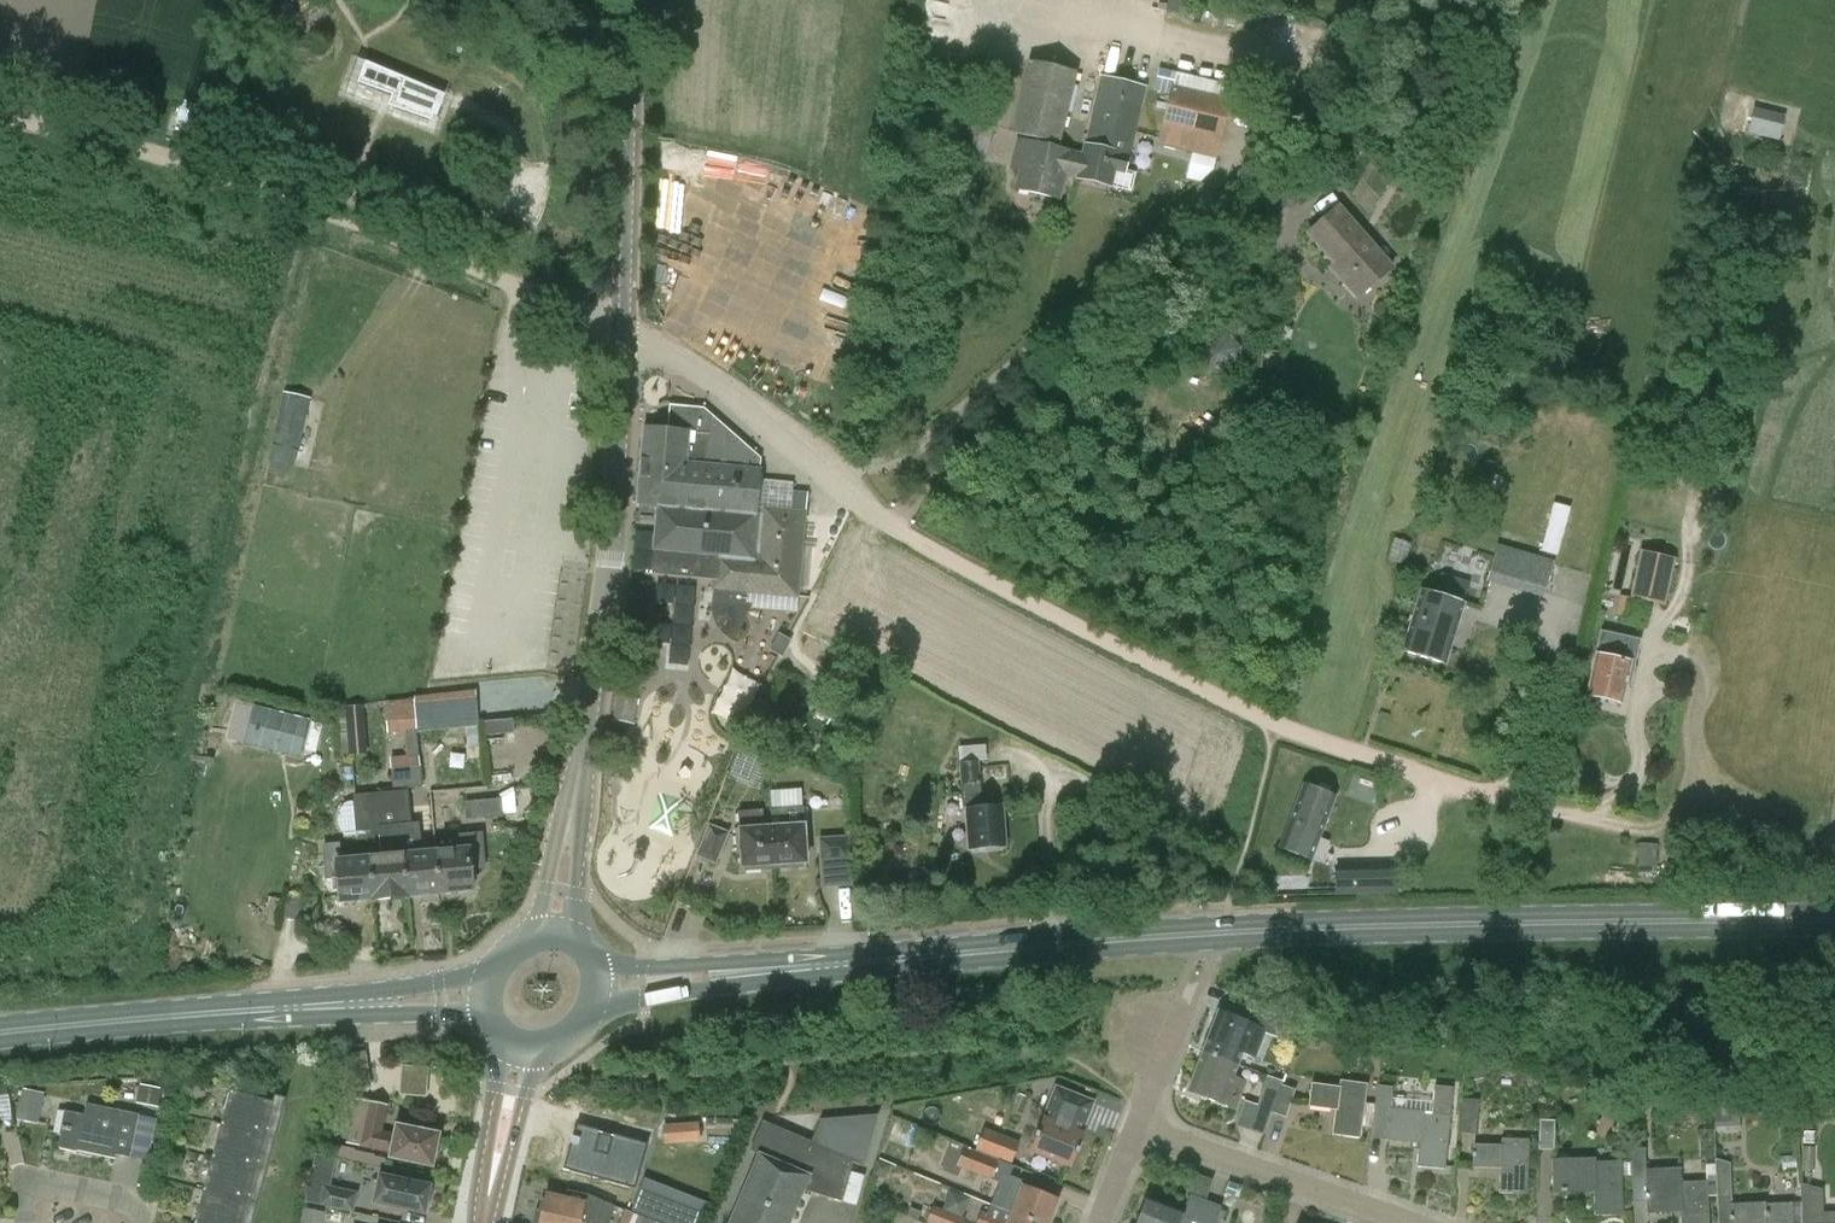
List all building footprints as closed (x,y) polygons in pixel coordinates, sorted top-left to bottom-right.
[(453,71),(374,39),(366,60),(401,72),(398,82),(439,96),(441,91),(446,93),(453,71)] [(1076,73),(1027,61),(1010,135),(1084,152),(1083,157),(1027,144),(1016,192),(1059,201),(1064,177),(1078,180),(1077,180),(1132,193),(1135,178),(1124,175),(1144,89),(1102,79),(1091,126),(1066,120),(1076,73)] [(1231,100),(1171,86),(1157,145),(1217,159),(1231,100)] [(1753,111),(1749,127),(1779,134),(1783,118),(1753,111)] [(1355,303),(1361,298),(1359,297),(1392,269),(1339,207),(1306,234),(1331,264),(1327,270),(1355,303)] [(297,465),(313,396),(286,389),(270,458),(297,465)] [(759,470),(760,459),(704,408),(669,405),(667,430),(644,428),(636,505),(640,505),(638,520),(657,522),(652,572),(653,573),(653,572),(713,578),(712,590),(713,590),(712,605),(712,616),(716,626),(723,635),(732,641),(752,606),(745,605),(746,593),(797,598),(805,512),(764,509),(763,514),(756,514),(760,470),(759,470)] [(1562,553),(1571,504),(1555,501),(1546,550),(1562,553)] [(1411,542),(1394,537),(1387,560),(1405,565),(1411,542)] [(1497,544),(1494,555),(1486,581),(1487,582),(1510,589),(1521,552),(1497,544)] [(1663,607),(1674,559),(1640,551),(1629,600),(1663,607)] [(1446,664),(1451,646),(1464,605),(1420,591),(1402,651),(1446,664)] [(1640,640),(1601,631),(1595,655),(1598,656),(1589,697),(1620,704),(1624,686),(1629,687),(1640,640)] [(634,725),(645,676),(623,671),(612,720),(634,725)] [(826,693),(817,712),(844,724),(852,705),(826,693)] [(387,699),(389,731),(419,729),(418,698),(387,699)] [(347,704),(350,753),(370,752),(368,703),(347,704)] [(252,740),(301,752),(310,717),(256,704),(252,722),(256,723),(252,740)] [(421,709),(421,727),(482,725),(482,707),(421,709)] [(733,738),(730,710),(701,714),(704,742),(733,738)] [(490,733),(517,730),(516,717),(488,720),(490,733)] [(396,754),(408,754),(408,733),(396,733),(396,754)] [(740,743),(729,775),(749,783),(761,750),(740,743)] [(393,788),(421,786),(419,755),(391,757),(393,788)] [(666,775),(691,777),(693,762),(667,760),(666,775)] [(959,763),(963,813),(967,812),(970,850),(1004,847),(1001,807),(983,809),(980,762),(959,763)] [(1304,786),(1281,845),(1312,857),(1335,797),(1304,786)] [(804,788),(774,789),(775,805),(805,804),(804,788)] [(411,825),(411,823),(408,793),(358,798),(361,830),(378,828),(401,826),(411,825)] [(467,818),(502,816),(500,800),(466,803),(467,818)] [(779,828),(772,829),(775,865),(783,865),(784,870),(804,868),(804,863),(806,863),(804,826),(805,826),(804,807),(778,809),(779,828)] [(766,866),(775,865),(772,829),(764,829),(763,811),(738,812),(739,834),(741,833),(743,867),(744,867),(745,872),(766,871),(766,866)] [(409,895),(440,892),(437,851),(421,853),(419,822),(411,823),(411,825),(401,826),(403,855),(404,854),(408,897),(409,897),(409,895)] [(729,832),(708,824),(696,857),(716,865),(729,832)] [(372,858),(375,900),(408,897),(404,854),(403,855),(401,826),(378,828),(381,857),(372,858)] [(437,851),(440,892),(473,888),(471,870),(486,869),(482,832),(453,835),(455,849),(437,851)] [(850,836),(818,838),(820,860),(851,858),(850,836)] [(375,900),(372,858),(343,861),(342,845),(327,847),(330,879),(341,878),(343,902),(375,898),(375,900)] [(1394,893),(1393,866),(1335,868),(1336,894),(1394,893)] [(1300,1030),(1304,1018),(1276,1008),(1272,1020),(1300,1030)] [(1218,1013),(1203,1054),(1237,1067),(1242,1054),(1255,1059),(1265,1032),(1218,1013)] [(1233,1077),(1237,1067),(1203,1054),(1188,1093),(1235,1109),(1246,1082),(1233,1077)] [(1257,1108),(1285,1117),(1295,1090),(1280,1085),(1282,1080),(1268,1075),(1257,1108)] [(1360,1139),(1367,1085),(1340,1081),(1339,1088),(1311,1084),(1308,1107),(1335,1111),(1332,1135),(1360,1139)] [(158,1108),(162,1089),(140,1084),(136,1104),(158,1108)] [(1445,1170),(1450,1117),(1453,1088),(1434,1087),(1431,1115),(1423,1114),(1424,1112),(1391,1110),(1392,1087),(1377,1086),(1370,1139),(1386,1140),(1386,1139),(1419,1142),(1416,1167),(1445,1170)] [(1082,1135),(1073,1132),(1079,1117),(1086,1120),(1092,1104),(1093,1104),(1093,1103),(1055,1088),(1054,1090),(1055,1090),(1044,1120),(1038,1134),(1036,1133),(1034,1138),(1036,1139),(1031,1151),(1070,1167),(1075,1153),(1078,1154),(1080,1150),(1077,1149),(1082,1135)] [(37,1123),(43,1093),(23,1089),(17,1119),(37,1123)] [(231,1091),(223,1122),(266,1133),(274,1102),(231,1091)] [(1475,1136),(1479,1101),(1462,1100),(1458,1133),(1475,1136)] [(360,1146),(392,1153),(390,1157),(433,1166),(439,1135),(397,1126),(395,1136),(382,1133),(388,1106),(370,1102),(360,1146)] [(137,1126),(141,1115),(88,1103),(85,1115),(66,1111),(59,1147),(116,1160),(117,1156),(124,1123),(137,1126)] [(1714,1129),(1740,1127),(1739,1105),(1713,1106),(1714,1129)] [(853,1162),(863,1166),(878,1116),(821,1121),(811,1143),(763,1122),(752,1150),(758,1153),(729,1222),(792,1222),(806,1189),(841,1200),(853,1162)] [(1553,1151),(1554,1121),(1539,1121),(1538,1150),(1553,1151)] [(258,1164),(266,1133),(223,1122),(214,1152),(258,1164)] [(130,1159),(131,1156),(137,1126),(124,1123),(117,1156),(130,1159)] [(664,1145),(700,1142),(698,1123),(663,1126),(664,1145)] [(638,1177),(647,1144),(581,1126),(573,1159),(638,1177)] [(999,1156),(1007,1135),(984,1126),(976,1147),(999,1156)] [(1527,1194),(1528,1140),(1501,1139),(1501,1145),(1473,1145),(1472,1168),(1499,1169),(1499,1194),(1527,1194)] [(999,1160),(965,1147),(957,1167),(991,1180),(999,1160)] [(1645,1178),(1647,1212),(1680,1211),(1680,1222),(1709,1222),(1707,1181),(1680,1183),(1680,1169),(1646,1170),(1645,1149),(1631,1149),(1631,1178),(1645,1178)] [(250,1194),(258,1164),(214,1152),(206,1182),(250,1194)] [(1594,1216),(1622,1215),(1621,1162),(1595,1163),(1594,1159),(1551,1160),(1552,1192),(1593,1190),(1594,1216)] [(1716,1201),(1731,1200),(1729,1163),(1715,1159),(1716,1201)] [(1194,1190),(1209,1197),(1217,1178),(1203,1172),(1194,1190)] [(404,1182),(380,1177),(375,1203),(425,1214),(431,1187),(404,1181),(404,1182)] [(644,1177),(632,1209),(669,1222),(699,1222),(708,1202),(644,1177)] [(250,1194),(206,1182),(198,1213),(237,1222),(242,1222),(250,1194)] [(1011,1214),(1033,1222),(1049,1222),(1058,1200),(1022,1186),(1022,1188),(1004,1182),(998,1197),(1015,1204),(1011,1213),(1011,1214)] [(324,1185),(319,1204),(354,1212),(358,1193),(324,1185)] [(1823,1213),(1822,1190),(1800,1185),(1802,1222),(1834,1222),(1834,1213),(1823,1213)] [(946,1206),(965,1213),(972,1196),(953,1189),(946,1206)] [(543,1211),(537,1211),(534,1222),(580,1222),(583,1222),(610,1222),(613,1214),(614,1206),(587,1194),(585,1203),(547,1194),(543,1211)] [(1137,1222),(1215,1222),(1221,1208),(1190,1196),(1183,1214),(1146,1200),(1137,1222)] [(1765,1204),(1765,1203),(1729,1205),(1731,1222),(1793,1222),(1792,1203),(1765,1204)] [(1011,1214),(1011,1213),(990,1204),(986,1214),(981,1212),(977,1222),(1033,1222),(1011,1214)] [(966,1219),(933,1207),(927,1222),(964,1222),(966,1219)] [(304,1209),(301,1222),(318,1222),(320,1213),(304,1209)] [(624,1211),(619,1222),(655,1222),(624,1211)] [(195,1222),(237,1222),(198,1213),(195,1222)]
